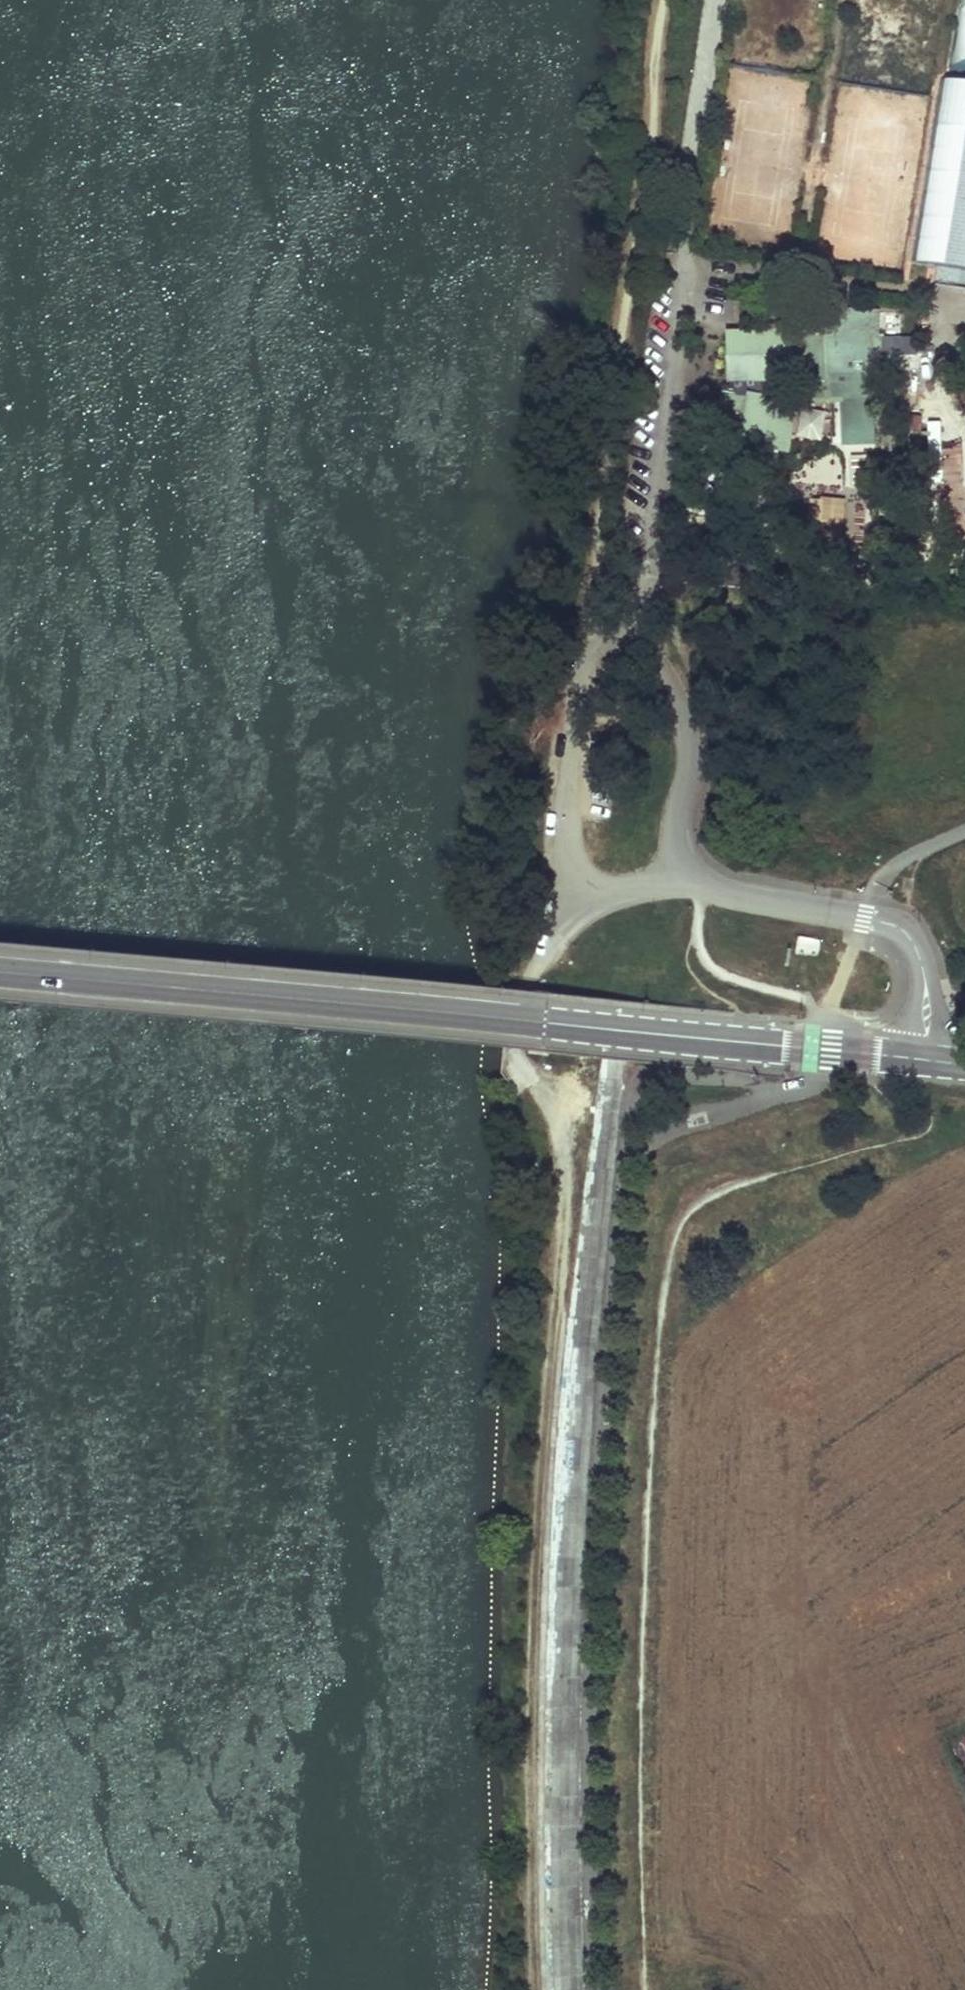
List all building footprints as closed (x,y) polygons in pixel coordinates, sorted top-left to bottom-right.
[(939,79),(964,83),(964,0),(952,0),(939,79)] [(964,271),(964,83),(939,79),(910,262),(964,271)] [(951,287),(964,290),(964,278),(953,276),(951,287)] [(761,378),(740,378),(740,397),(762,396),(761,378)] [(808,454),(875,452),(874,443),(817,445),(816,404),(806,405),(808,454)]
